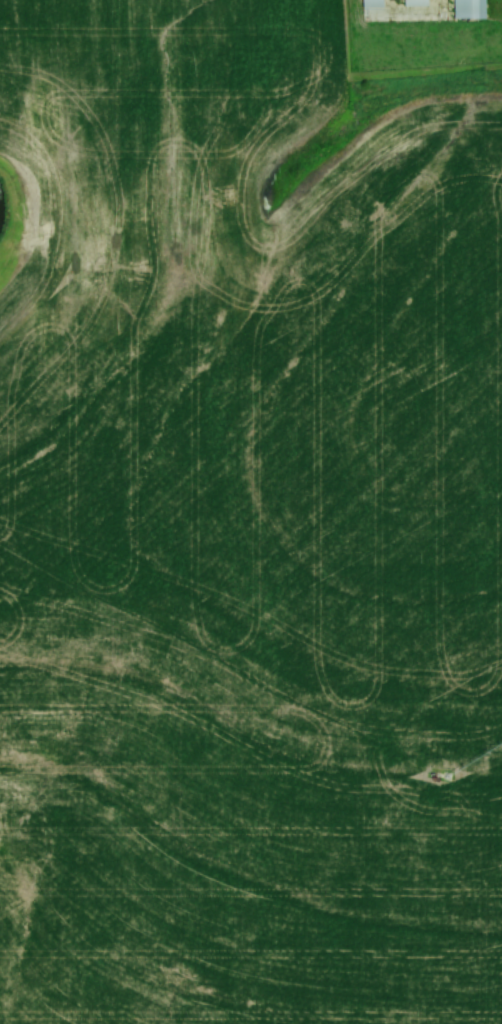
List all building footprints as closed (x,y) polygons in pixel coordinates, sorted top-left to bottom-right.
[(485,18),(485,0),(454,0),(454,18),(485,18)]
